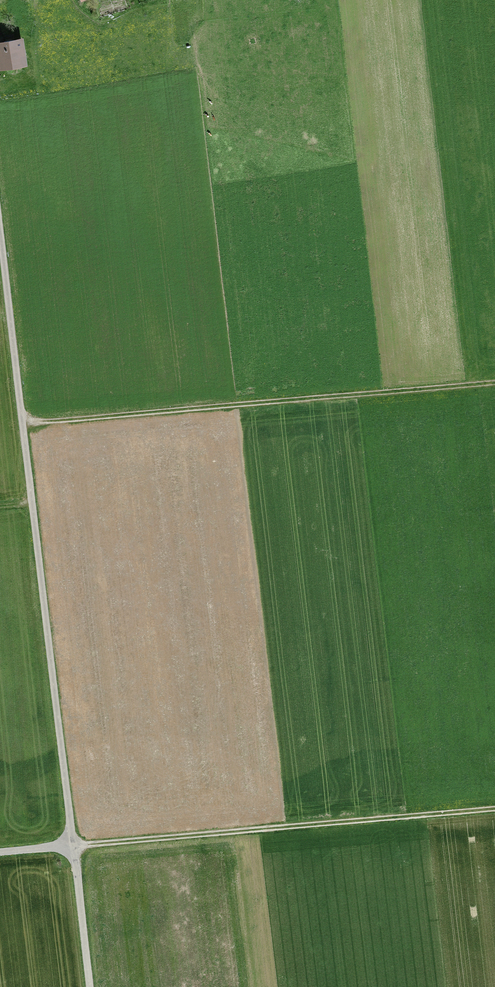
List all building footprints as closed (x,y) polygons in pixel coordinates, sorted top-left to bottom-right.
[(0,42),(0,55),(1,67),(23,65),(20,40),(0,42)]
